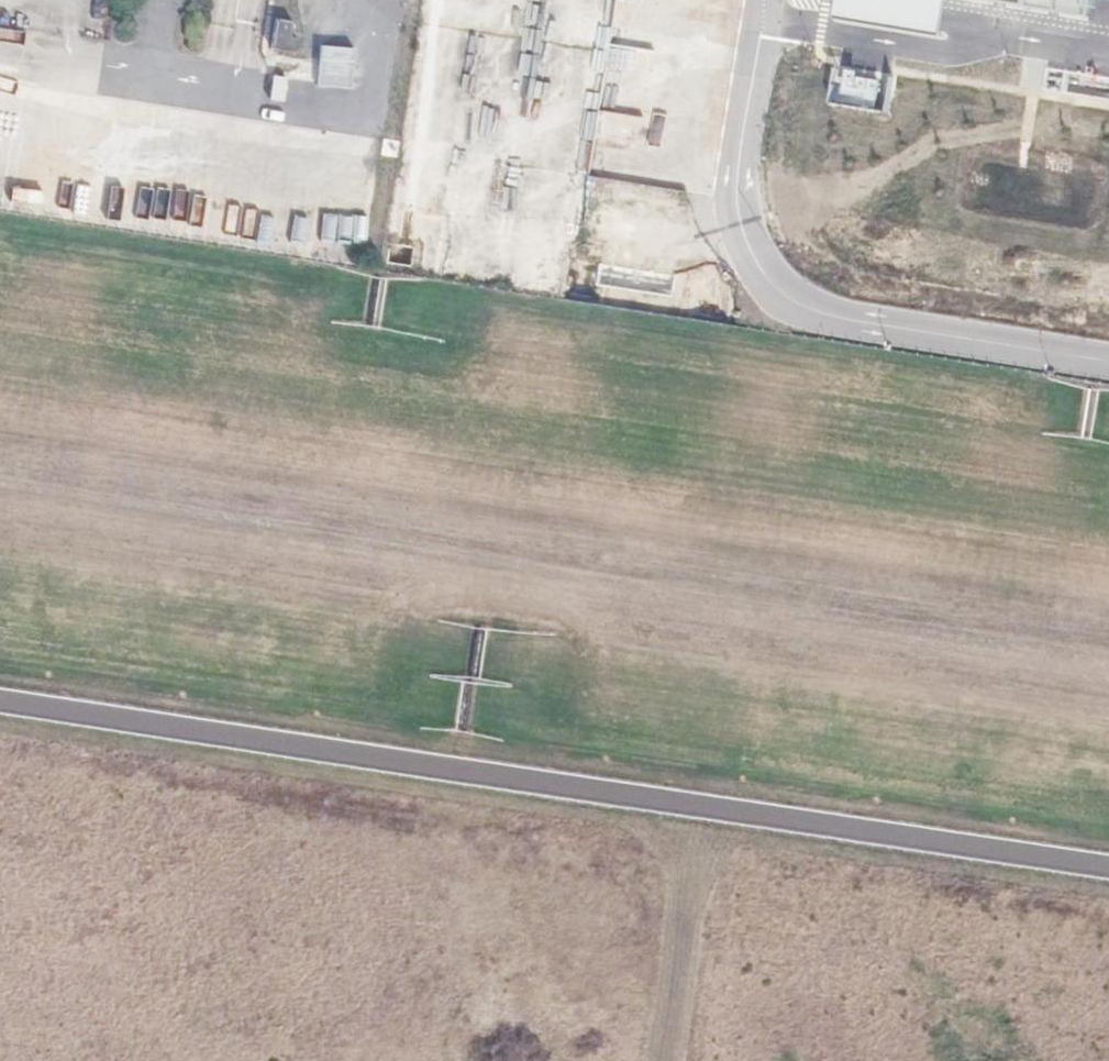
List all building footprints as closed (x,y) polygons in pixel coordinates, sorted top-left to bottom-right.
[(1090,14),(1092,0),(1002,0),(1090,14)] [(291,50),(295,21),(277,19),(273,48),(291,50)] [(352,86),(353,46),(319,45),(318,84),(352,86)] [(641,132),(644,117),(604,111),(596,159),(670,170),(675,138),(641,132)] [(189,219),(203,221),(206,196),(192,195),(189,219)]
